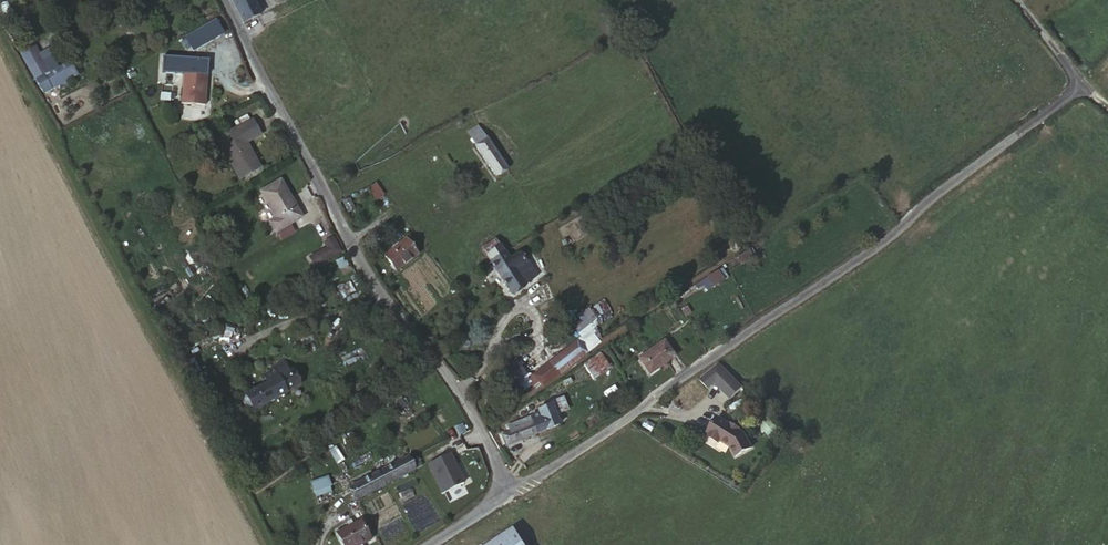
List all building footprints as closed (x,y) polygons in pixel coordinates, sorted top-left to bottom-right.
[(245,23),(262,15),(254,0),(233,0),(245,23)] [(203,43),(199,35),(176,46),(180,53),(203,43)] [(1098,56),(1085,41),(1077,48),(1089,63),(1098,56)] [(37,80),(38,79),(45,74),(50,72),(36,46),(22,54),(37,80)] [(45,74),(38,79),(45,92),(71,78),(65,68),(48,78),(45,74)] [(185,70),(183,82),(199,85),(201,73),(185,70)] [(199,85),(183,82),(175,81),(170,109),(195,113),(199,85)] [(238,124),(240,128),(242,131),(253,125),(251,119),(238,124)] [(242,131),(247,142),(261,136),(257,123),(253,125),(242,131)] [(466,130),(471,136),(478,131),(482,129),(478,123),(466,130)] [(255,159),(247,142),(242,131),(240,128),(222,139),(236,168),(255,159)] [(478,131),(471,136),(474,142),(472,144),(494,173),(505,165),(486,136),(483,138),(478,131)] [(377,180),(368,185),(378,199),(386,192),(377,180)] [(278,237),(292,229),(303,222),(282,188),(257,202),(274,229),(267,233),(272,241),(278,237)] [(282,244),(296,236),(292,229),(278,237),(282,244)] [(341,254),(333,239),(325,242),(329,250),(307,263),(311,270),(341,254)] [(491,262),(506,252),(498,239),(482,250),(491,262)] [(419,258),(409,244),(387,259),(396,273),(419,258)] [(751,258),(746,251),(735,258),(740,265),(751,258)] [(511,258),(506,252),(491,262),(513,292),(527,282),(511,258)] [(520,252),(511,258),(527,282),(534,277),(529,270),(531,268),(520,252)] [(533,266),(531,268),(529,270),(534,277),(539,273),(533,266)] [(720,270),(699,284),(705,294),(726,280),(720,270)] [(537,389),(587,352),(578,340),(533,373),(537,377),(531,382),(537,389)] [(672,360),(661,343),(637,358),(647,375),(672,360)] [(265,374),(269,382),(242,397),(250,411),(301,384),(293,370),(290,371),(285,360),(274,366),(276,371),(272,373),(271,371),(265,374)] [(526,373),(517,360),(500,373),(510,386),(526,373)] [(705,384),(726,401),(736,389),(716,372),(705,384)] [(510,422),(513,429),(555,413),(551,402),(538,407),(539,411),(510,422)] [(555,413),(559,424),(570,420),(567,409),(555,413)] [(513,429),(493,437),(499,448),(559,424),(555,413),(513,429)] [(734,459),(750,448),(741,432),(720,415),(708,430),(710,437),(715,444),(719,441),(734,459)] [(450,454),(428,466),(443,496),(464,485),(450,454)] [(416,470),(409,457),(352,486),(358,499),(416,470)] [(331,487),(328,478),(311,482),(314,491),(331,487)] [(345,544),(346,544),(361,538),(369,534),(362,518),(356,521),(350,523),(338,529),(345,544)] [(510,529),(485,544),(521,544),(510,529)]
